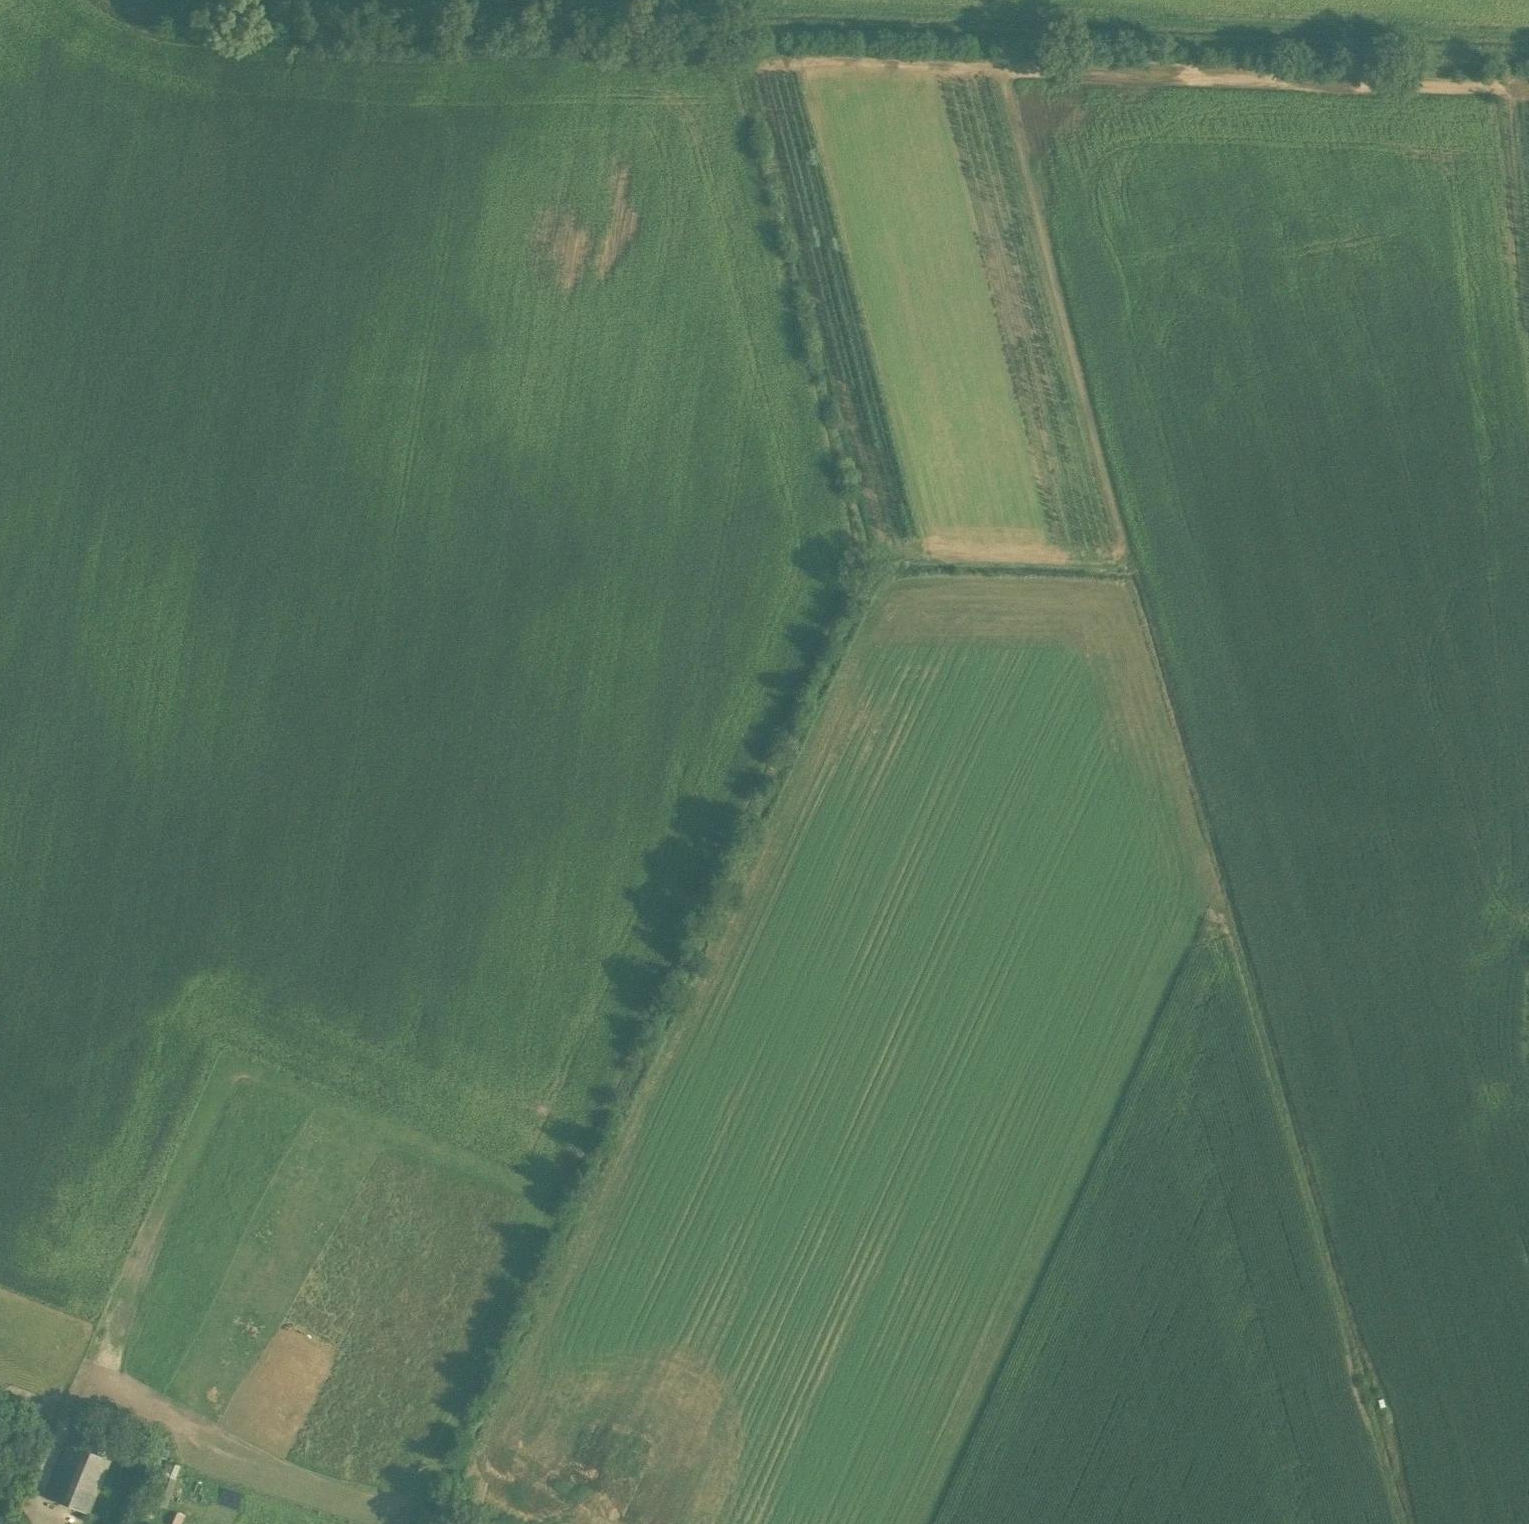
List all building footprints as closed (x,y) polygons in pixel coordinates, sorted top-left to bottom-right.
[(110,1460),(67,1443),(46,1496),(88,1513),(110,1460)] [(146,1502),(171,1504),(174,1471),(149,1469),(146,1502)]
